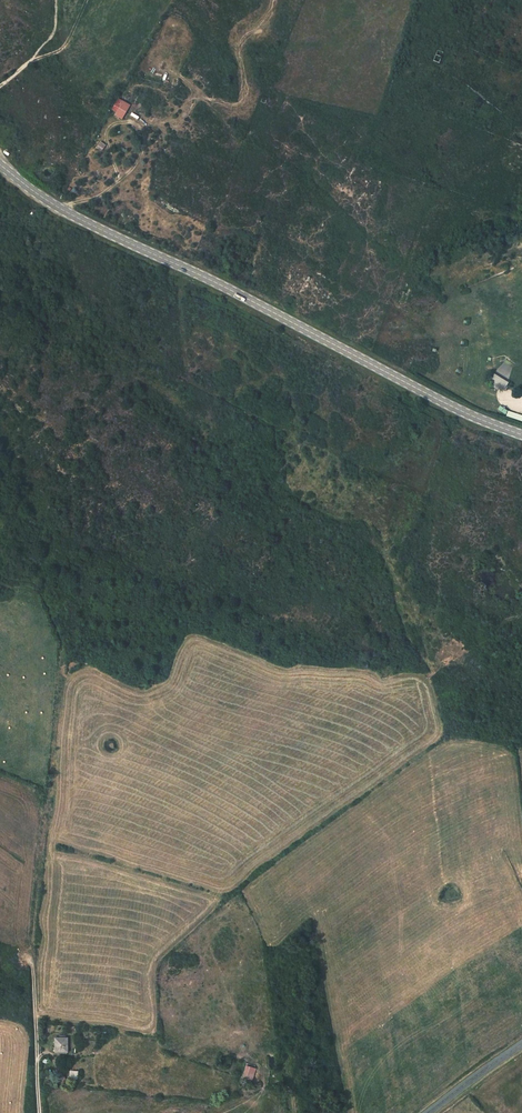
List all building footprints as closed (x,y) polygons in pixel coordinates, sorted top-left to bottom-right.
[(130,105),(118,98),(111,110),(116,113),(114,115),(122,120),(130,105)] [(106,146),(100,141),(95,148),(101,152),(106,146)] [(62,1050),(60,1038),(49,1039),(50,1052),(62,1050)]
